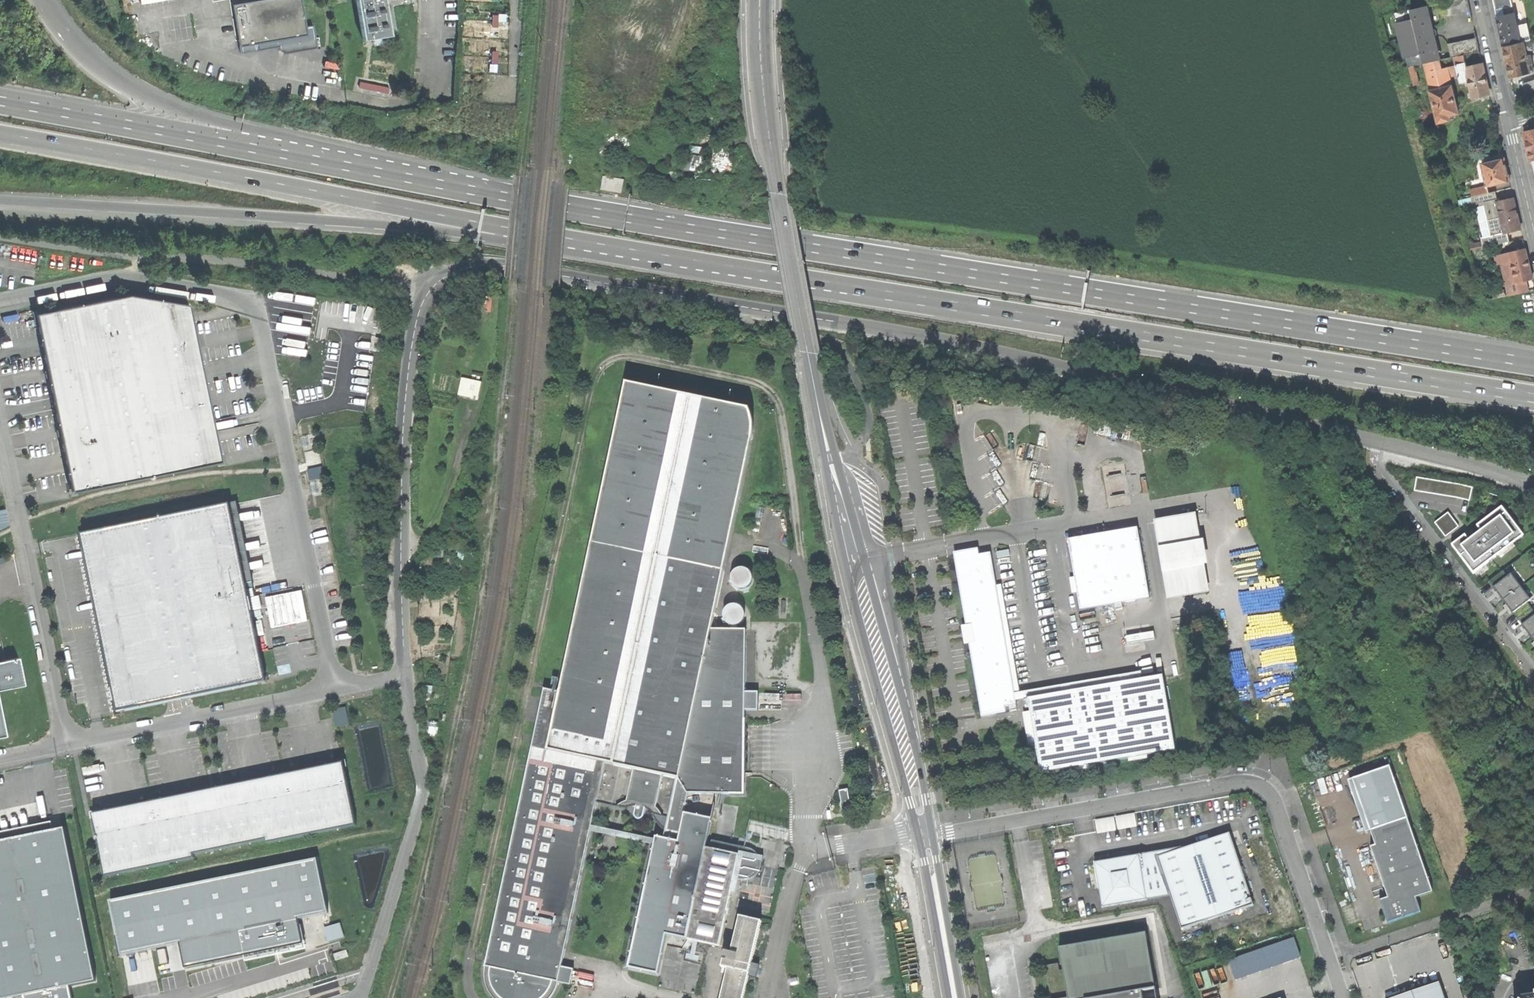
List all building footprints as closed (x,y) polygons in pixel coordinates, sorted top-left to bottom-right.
[(252,44),(303,35),(302,27),(301,0),(258,0),(234,4),(242,46),(252,44)] [(365,39),(392,34),(386,0),(358,0),(365,39)] [(1439,4),(1442,18),(1471,11),(1468,0),(1454,0),(1439,4)] [(1495,10),(1513,6),(1511,0),(1493,0),(1495,10)] [(421,2),(421,17),(436,16),(436,2),(421,2)] [(1424,64),(1439,60),(1435,45),(1428,17),(1426,6),(1395,13),(1409,67),(1415,66),(1424,64)] [(1495,10),(1497,17),(1514,13),(1513,6),(1495,10)] [(1504,46),(1521,42),(1517,26),(1514,13),(1497,17),(1500,31),(1504,46)] [(1517,26),(1521,42),(1523,42),(1531,40),(1528,23),(1517,26)] [(308,26),(302,27),(303,35),(252,44),(253,50),(276,46),(277,53),(312,47),(308,26)] [(1480,51),(1476,38),(1448,44),(1451,58),(1454,57),(1464,55),(1480,51)] [(1507,61),(1510,77),(1533,71),(1529,51),(1532,50),(1531,40),(1523,42),(1524,43),(1504,48),(1507,61)] [(1456,65),(1465,63),(1464,55),(1454,57),(1456,65)] [(1430,90),(1452,85),(1450,78),(1458,76),(1456,65),(1442,69),(1440,60),(1439,60),(1424,64),(1430,90)] [(1465,63),(1456,65),(1458,76),(1460,84),(1470,82),(1467,68),(1465,63)] [(1467,68),(1470,82),(1474,98),(1489,94),(1485,78),(1482,64),(1467,68)] [(1420,83),(1415,66),(1409,67),(1414,85),(1420,83)] [(1523,84),(1528,97),(1533,95),(1533,80),(1523,84)] [(1452,85),(1430,90),(1438,123),(1453,119),(1452,115),(1459,113),(1454,94),(1452,85)] [(1530,161),(1533,160),(1533,130),(1524,132),(1528,150),(1530,161)] [(1504,159),(1482,164),(1487,186),(1509,181),(1508,173),(1504,159)] [(605,179),(605,191),(624,191),(623,178),(605,179)] [(1489,193),(1487,186),(1470,190),(1472,197),(1489,193)] [(1510,242),(1507,232),(1505,233),(1498,202),(1501,201),(1497,199),(1496,191),(1489,193),(1472,197),(1474,208),(1477,207),(1483,237),(1481,237),(1482,242),(1483,248),(1510,242)] [(1514,198),(1501,201),(1498,202),(1505,233),(1507,232),(1521,229),(1519,220),(1514,198)] [(1471,250),(1483,248),(1482,242),(1469,245),(1471,250)] [(1525,249),(1496,256),(1498,265),(1502,264),(1509,296),(1528,291),(1526,281),(1533,279),(1530,267),(1525,249)] [(1488,301),(1506,297),(1504,290),(1496,292),(1495,290),(1486,292),(1488,301)] [(46,364),(72,492),(216,461),(221,460),(221,457),(214,425),(200,359),(191,314),(189,305),(129,296),(36,314),(46,364)] [(462,378),(459,394),(474,398),(477,383),(470,381),(470,380),(462,378)] [(554,997),(559,989),(562,982),(574,983),(577,969),(565,966),(592,832),(654,845),(628,968),(659,975),(666,936),(720,947),(733,878),(738,854),(701,846),(690,844),(680,842),(690,793),(747,794),(747,764),(747,754),(748,742),(748,731),(750,629),(739,629),(740,625),(743,624),(746,621),(748,617),(747,611),(745,606),(740,603),(734,604),(729,607),(726,613),(728,619),(730,622),(734,624),(733,629),(715,629),(735,533),(755,442),(756,435),(757,427),(756,419),(752,408),(626,383),(563,679),(560,692),(544,689),(542,699),(488,972),(489,982),(492,988),(495,996),(498,997),(553,997),(554,997)] [(1469,501),(1473,487),(1458,484),(1415,477),(1412,491),(1469,501)] [(230,504),(81,535),(117,712),(168,702),(189,697),(267,681),(266,678),(261,652),(230,504)] [(1473,573),(1522,536),(1500,506),(1450,544),(1462,559),(1473,573)] [(9,525),(6,509),(0,510),(0,530),(9,525)] [(1458,526),(1448,511),(1432,522),(1443,537),(1458,526)] [(1158,524),(1170,594),(1209,588),(1196,517),(1158,524)] [(1081,610),(1151,598),(1138,527),(1069,539),(1081,610)] [(984,709),(1017,704),(1007,647),(1005,647),(998,610),(1001,609),(991,553),(959,558),(963,588),(961,588),(967,628),(970,627),(971,634),(972,641),(970,641),(977,687),(980,686),(984,709)] [(741,589),(745,589),(748,587),(751,585),(752,581),(753,578),(752,575),(750,571),(747,569),(744,568),(740,568),(737,569),(734,571),(732,574),(731,577),(731,581),(733,584),(735,587),(738,589),(741,589)] [(1491,586),(1497,593),(1506,605),(1526,631),(1533,641),(1533,611),(1527,603),(1531,600),(1509,572),(1491,586)] [(1155,631),(1127,636),(1128,644),(1156,639),(1155,631)] [(24,685),(22,672),(19,658),(5,661),(0,662),(0,690),(24,685)] [(1177,750),(1164,676),(1029,698),(1033,722),(1042,772),(1177,750)] [(347,707),(335,709),(338,727),(351,724),(347,707)] [(96,814),(108,876),(195,858),(194,854),(269,838),(270,843),(356,825),(344,763),(96,814)] [(1354,778),(1371,829),(1407,817),(1390,766),(1354,778)] [(841,790),(842,800),(842,804),(842,807),(844,808),(845,810),(847,810),(850,809),(852,807),(853,804),(852,800),(849,788),(841,790)] [(1134,813),(1116,817),(1118,830),(1137,827),(1136,825),(1134,813)] [(1113,817),(1095,820),(1098,834),(1116,831),(1113,817)] [(1385,913),(1388,922),(1422,911),(1417,897),(1433,891),(1407,817),(1371,829),(1376,844),(1371,846),(1380,873),(1388,896),(1380,899),(1385,913)] [(0,842),(0,997),(10,997),(18,997),(24,995),(70,986),(98,981),(65,829),(64,829),(0,842)] [(1230,833),(1185,848),(1158,857),(1170,895),(1182,928),(1254,904),(1230,833)] [(702,837),(701,846),(738,854),(733,878),(749,881),(753,879),(757,877),(762,872),(764,866),(761,855),(753,848),(702,837)] [(1158,857),(1185,848),(1184,846),(1156,851),(1112,859),(1106,861),(1101,864),(1098,869),(1097,874),(1100,888),(1103,907),(1170,895),(1158,857)] [(319,859),(115,901),(122,956),(131,953),(143,951),(150,949),(155,948),(163,947),(175,944),(180,943),(185,969),(245,955),(245,958),(246,962),(275,956),(281,954),(306,949),(300,920),(329,914),(319,859)] [(741,915),(732,952),(727,951),(723,966),(729,968),(721,997),(746,997),(751,976),(758,977),(762,964),(754,962),(764,921),(741,915)] [(340,924),(324,929),(328,943),(344,938),(340,924)] [(1143,991),(1156,988),(1146,932),(1136,934),(1060,947),(1061,955),(1062,955),(1064,969),(1060,970),(1059,963),(1046,965),(1051,997),(1144,997),(1143,991)] [(1294,938),(1229,960),(1236,980),(1301,958),(1294,938)] [(1394,997),(1444,997),(1439,983),(1394,997)] [(24,995),(24,997),(72,997),(70,986),(24,995)]
